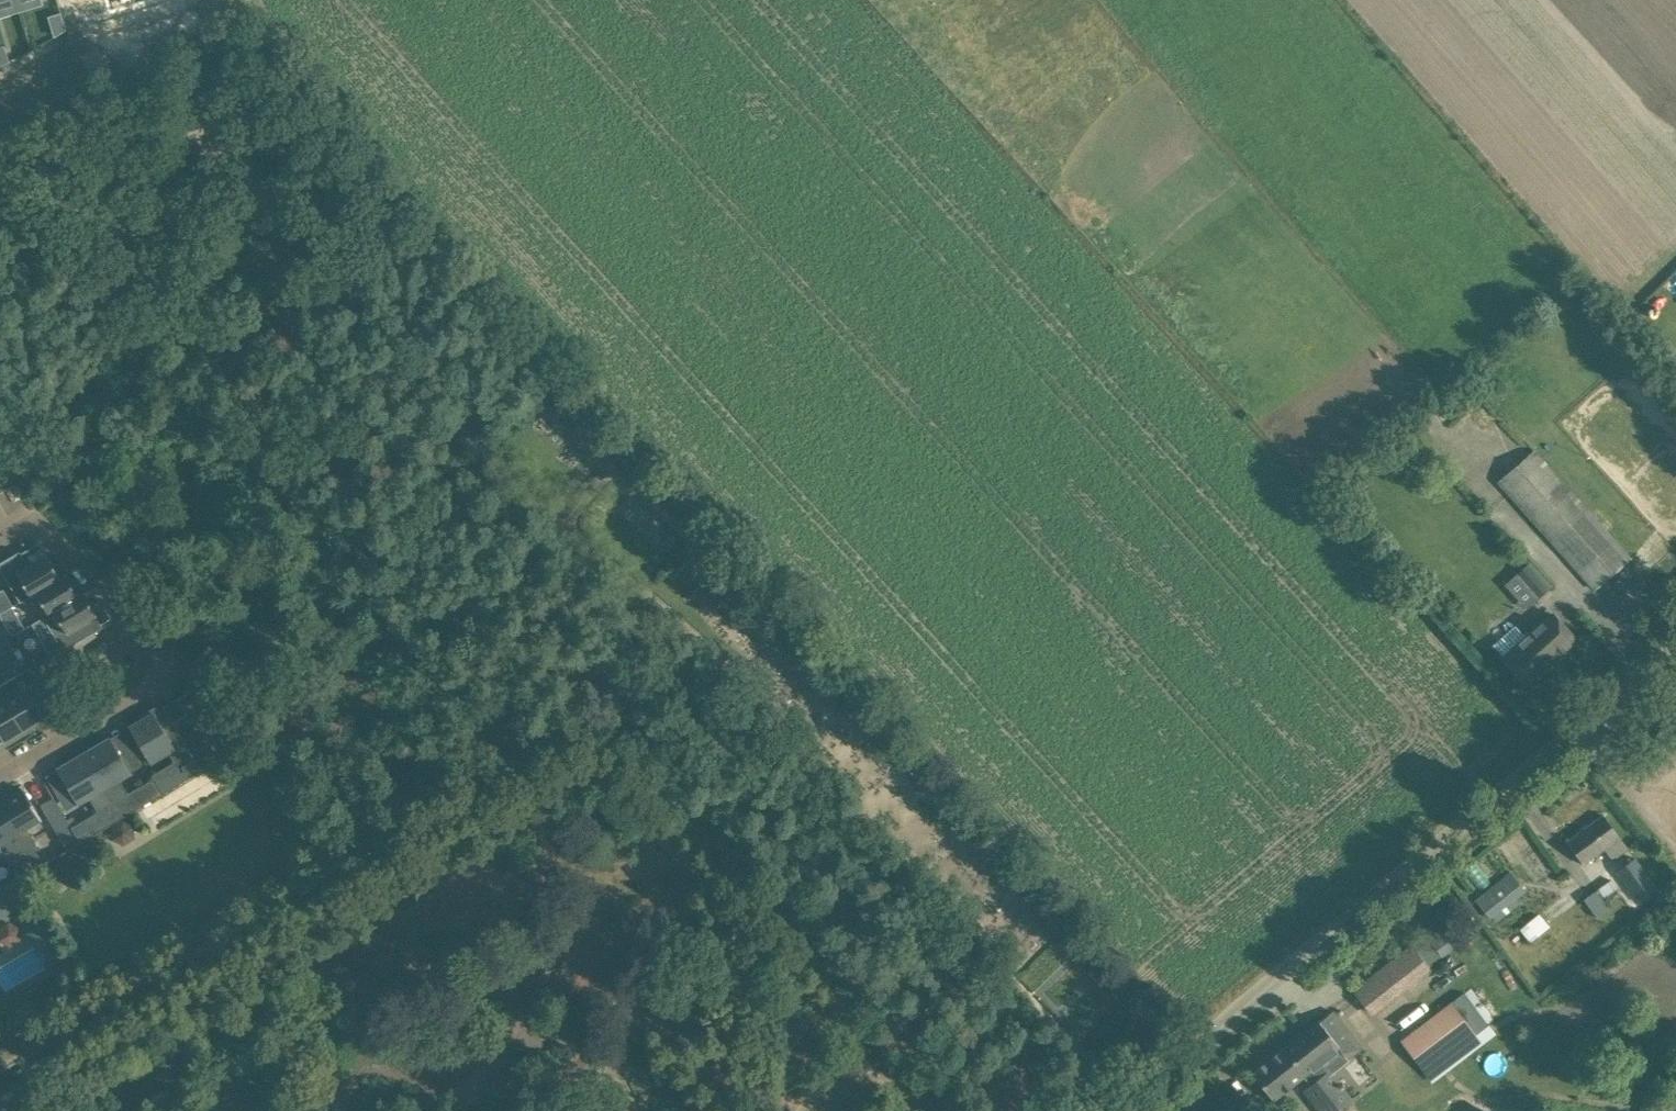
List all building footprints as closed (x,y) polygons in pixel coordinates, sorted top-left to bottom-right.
[(61,13),(48,17),(54,37),(66,30),(62,17),(61,13)] [(161,236),(158,246),(167,251),(172,244),(173,241),(177,235),(166,228),(162,234),(161,236)] [(1498,481),(1581,573),(1595,590),(1630,559),(1616,543),(1533,450),(1498,481)] [(66,574),(65,573),(60,576),(47,555),(28,566),(19,551),(0,562),(0,568),(20,601),(66,574)] [(1516,574),(1536,598),(1549,586),(1530,563),(1516,574)] [(78,594),(66,574),(20,601),(20,602),(31,596),(43,616),(84,592),(83,591),(78,594)] [(84,592),(43,616),(63,650),(87,636),(80,625),(97,615),(84,592)] [(1545,671),(1563,655),(1578,642),(1552,613),(1525,637),(1514,625),(1492,645),(1525,683),(1542,667),(1545,671)] [(0,641),(0,648),(4,654),(14,647),(8,637),(0,641)] [(13,652),(4,657),(8,665),(18,659),(13,652)] [(0,685),(0,689),(4,695),(24,730),(44,718),(32,699),(45,691),(31,667),(0,685)] [(172,721),(201,770),(226,756),(208,726),(224,717),(205,683),(205,681),(177,698),(178,699),(187,713),(174,721),(173,720),(172,721)] [(5,741),(24,730),(4,695),(0,689),(0,734),(5,741)] [(151,762),(169,752),(174,761),(152,774),(154,777),(164,793),(201,770),(172,721),(163,727),(154,712),(129,726),(145,753),(151,762)] [(110,737),(84,753),(122,817),(164,793),(154,777),(128,793),(120,779),(131,772),(126,764),(110,737)] [(81,842),(122,817),(84,753),(57,769),(73,795),(78,803),(89,797),(98,811),(72,827),(81,842)] [(0,802),(0,813),(34,869),(48,861),(27,827),(42,818),(24,788),(0,802)] [(1581,796),(1544,827),(1571,859),(1608,828),(1581,796)] [(52,798),(40,806),(53,828),(66,821),(52,798)] [(0,813),(0,860),(7,856),(20,878),(22,877),(34,870),(0,813)] [(1658,889),(1634,857),(1617,870),(1640,902),(1658,889)] [(1474,901),(1488,918),(1523,890),(1509,873),(1474,901)] [(35,898),(22,877),(20,878),(0,890),(0,919),(35,898)] [(1611,879),(1596,890),(1602,898),(1617,888),(1611,879)] [(1602,898),(1596,890),(1583,899),(1596,917),(1609,908),(1603,899),(1602,898)] [(1453,918),(1428,938),(1441,955),(1467,935),(1453,918)] [(1354,991),(1368,1009),(1370,1012),(1427,966),(1411,946),(1354,991)] [(1464,992),(1402,1039),(1427,1073),(1489,1026),(1464,992)] [(1348,1028),(1334,1011),(1320,1022),(1318,1020),(1252,1072),(1266,1089),(1274,1100),(1304,1076),(1311,1085),(1304,1090),(1320,1110),(1344,1110),(1346,1109),(1347,1108),(1348,1106),(1349,1104),(1349,1102),(1353,1100),(1330,1070),(1328,1071),(1321,1063),(1339,1049),(1347,1059),(1362,1047),(1348,1028)] [(1448,1061),(1455,1070),(1477,1052),(1470,1043),(1448,1061)]
